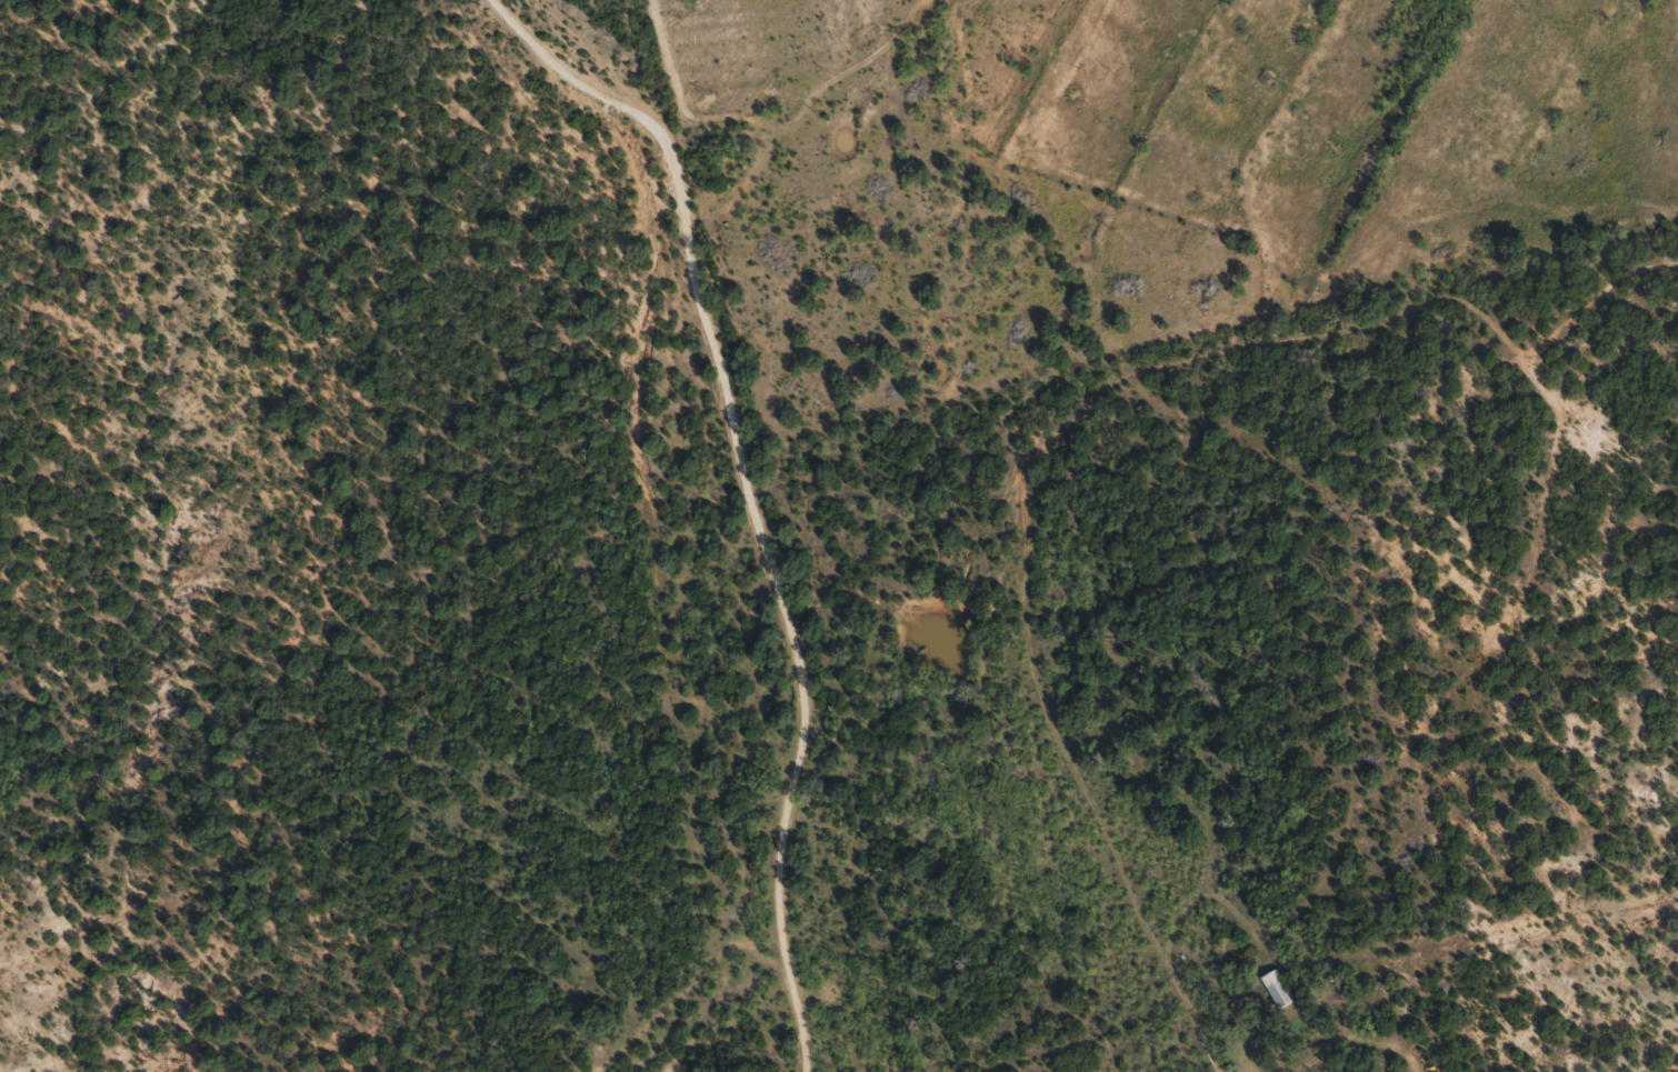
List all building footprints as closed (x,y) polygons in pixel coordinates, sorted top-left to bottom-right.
[(1294,1012),(1280,979),(1263,986),(1277,1019),(1294,1012)]
